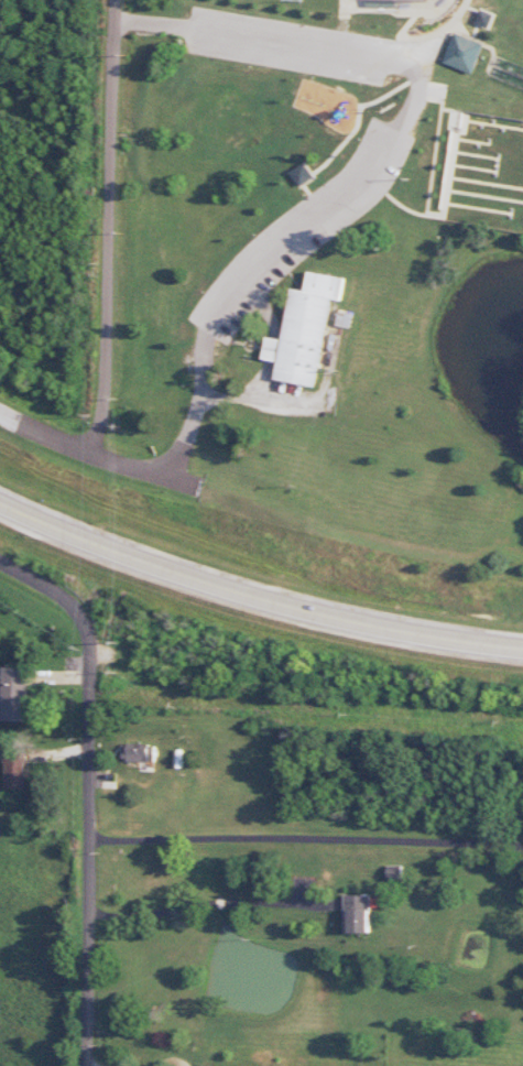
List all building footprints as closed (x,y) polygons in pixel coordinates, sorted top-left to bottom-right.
[(481,9),(479,12),(475,22),(478,24),(489,29),(495,13),(481,9)] [(454,33),(459,34),(471,40),(484,45),(471,75),(442,63),(454,33)] [(291,173),(305,162),(313,173),(316,177),(304,186),(299,188),(291,173)] [(275,380),(317,386),(331,299),(341,301),(344,278),(308,272),(305,291),(291,289),(283,340),(266,337),(263,359),(278,362),(275,380)] [(31,722),(2,721),(3,666),(29,667),(28,693),(31,693),(31,722)] [(155,762),(155,745),(122,744),(121,761),(155,762)] [(26,791),(26,758),(3,758),(3,791),(26,791)] [(371,933),(370,895),(344,896),(345,934),(371,933)]
